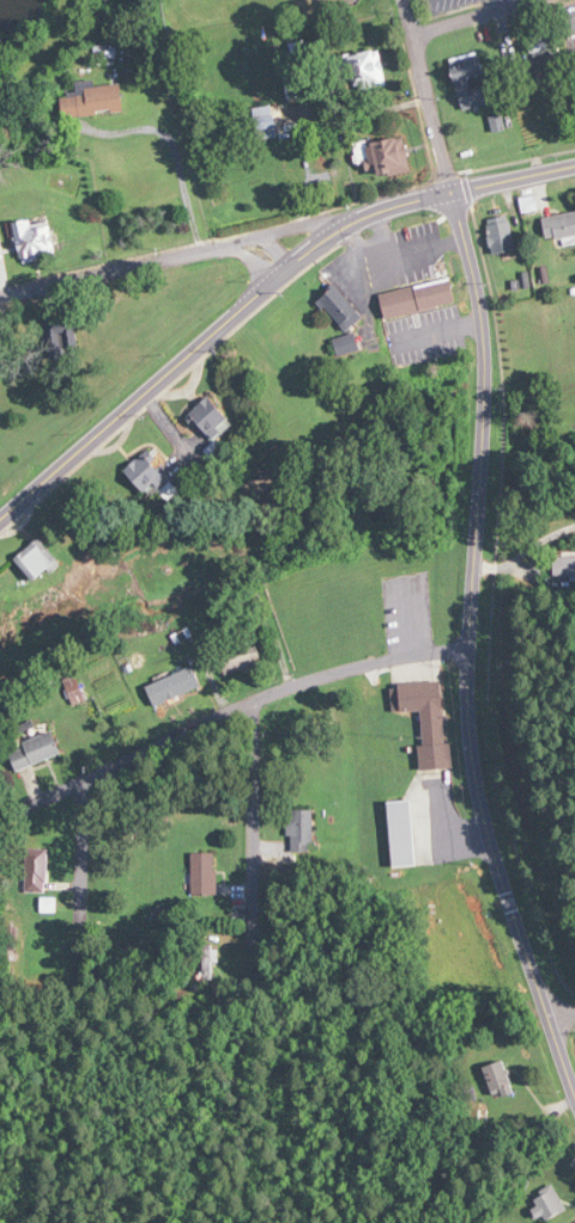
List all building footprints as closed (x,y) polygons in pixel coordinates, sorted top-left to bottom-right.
[(534,42),(537,73),(563,70),(560,40),(534,42)] [(391,87),(384,49),(343,58),(350,95),(391,87)] [(497,103),(482,54),(452,64),(467,112),(497,103)] [(127,113),(125,84),(81,87),(81,95),(65,97),(67,117),(127,113)] [(278,108),(259,108),(259,139),(278,139),(278,108)] [(385,139),(386,176),(413,175),(413,139),(385,139)] [(544,218),(548,241),(574,236),(574,213),(544,218)] [(26,264),(62,258),(55,218),(20,223),(26,264)] [(488,220),(491,253),(516,251),(513,218),(488,220)] [(383,294),(389,320),(457,304),(451,278),(383,294)] [(322,303),(352,333),(369,317),(338,286),(322,303)] [(59,321),(57,347),(83,349),(85,323),(59,321)] [(340,342),(343,356),(361,353),(359,338),(340,342)] [(238,425),(211,398),(193,416),(219,443),(238,425)] [(127,471),(147,496),(159,487),(171,501),(182,493),(150,453),(127,471)] [(33,582),(60,565),(42,537),(15,555),(33,582)] [(564,581),(574,581),(574,555),(564,555),(564,581)] [(267,665),(261,643),(224,653),(230,675),(267,665)] [(151,686),(159,706),(207,688),(200,668),(151,686)] [(70,681),(81,706),(95,700),(85,675),(70,681)] [(404,686),(405,713),(431,713),(432,742),(455,742),(453,684),(404,686)] [(13,749),(21,772),(66,755),(58,733),(13,749)] [(422,867),(419,801),(395,802),(398,868),(422,867)] [(295,811),(295,852),(320,852),(320,811),(295,811)] [(31,850),(31,892),(53,892),(53,850),(31,850)] [(197,854),(197,894),(223,894),(223,854),(197,854)] [(501,1099),(522,1093),(512,1060),(491,1066),(501,1099)] [(534,1198),(548,1222),(574,1208),(560,1183),(534,1198)]
